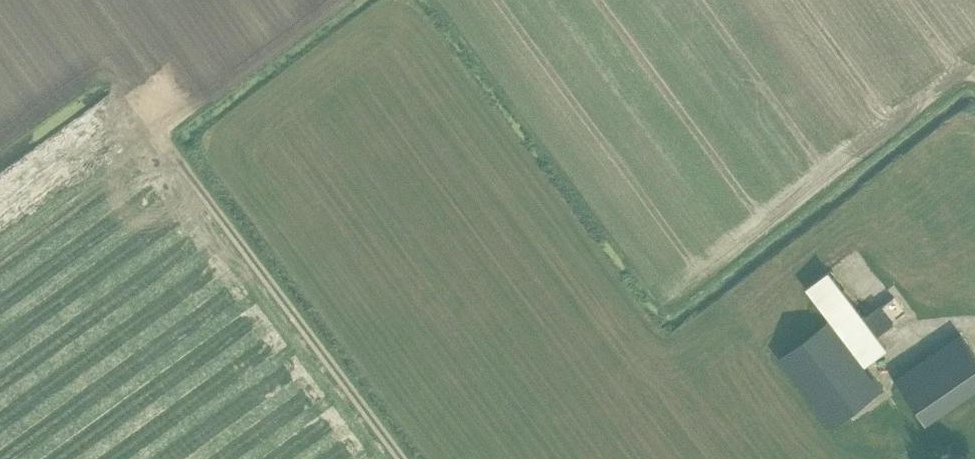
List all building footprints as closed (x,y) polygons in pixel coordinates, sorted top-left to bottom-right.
[(781,356),(779,357),(832,428),(881,390),(869,375),(863,367),(854,355),(879,334),(865,317),(829,269),(805,288),(829,320),(821,325),(781,356)] [(870,313),(865,317),(879,334),(884,330),(870,313)] [(962,333),(895,379),(924,422),(974,389),(974,353),(962,333)]
